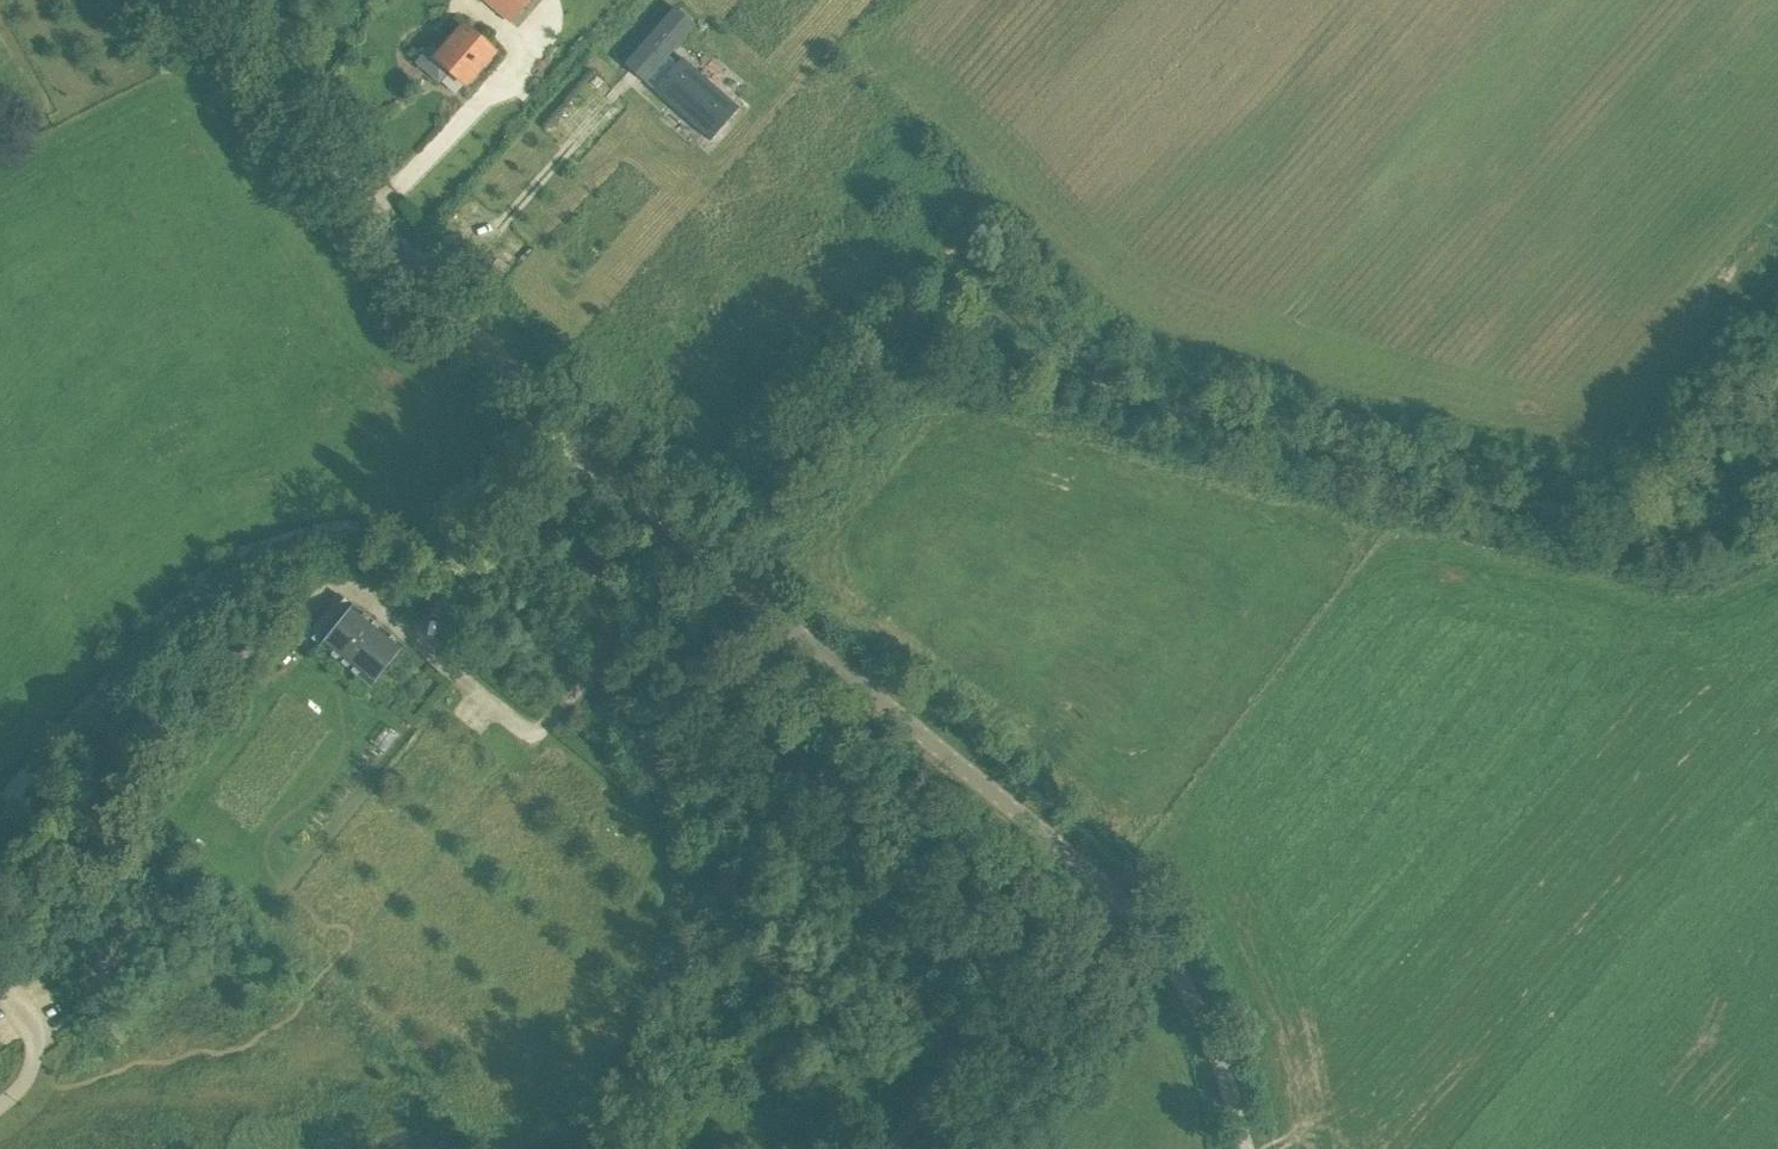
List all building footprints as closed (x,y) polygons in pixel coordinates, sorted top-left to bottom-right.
[(509,24),(530,0),(482,0),(509,24)] [(676,63),(668,56),(695,25),(673,6),(624,64),(710,139),(739,106),(681,56),(676,63)] [(493,54),(464,28),(442,53),(433,45),(416,64),(439,84),(449,72),(465,86),(493,54)] [(307,637),(321,648),(354,606),(341,595),(307,637)] [(585,604),(571,621),(582,630),(596,613),(585,604)] [(370,687),(403,645),(354,606),(321,648),(370,687)]
